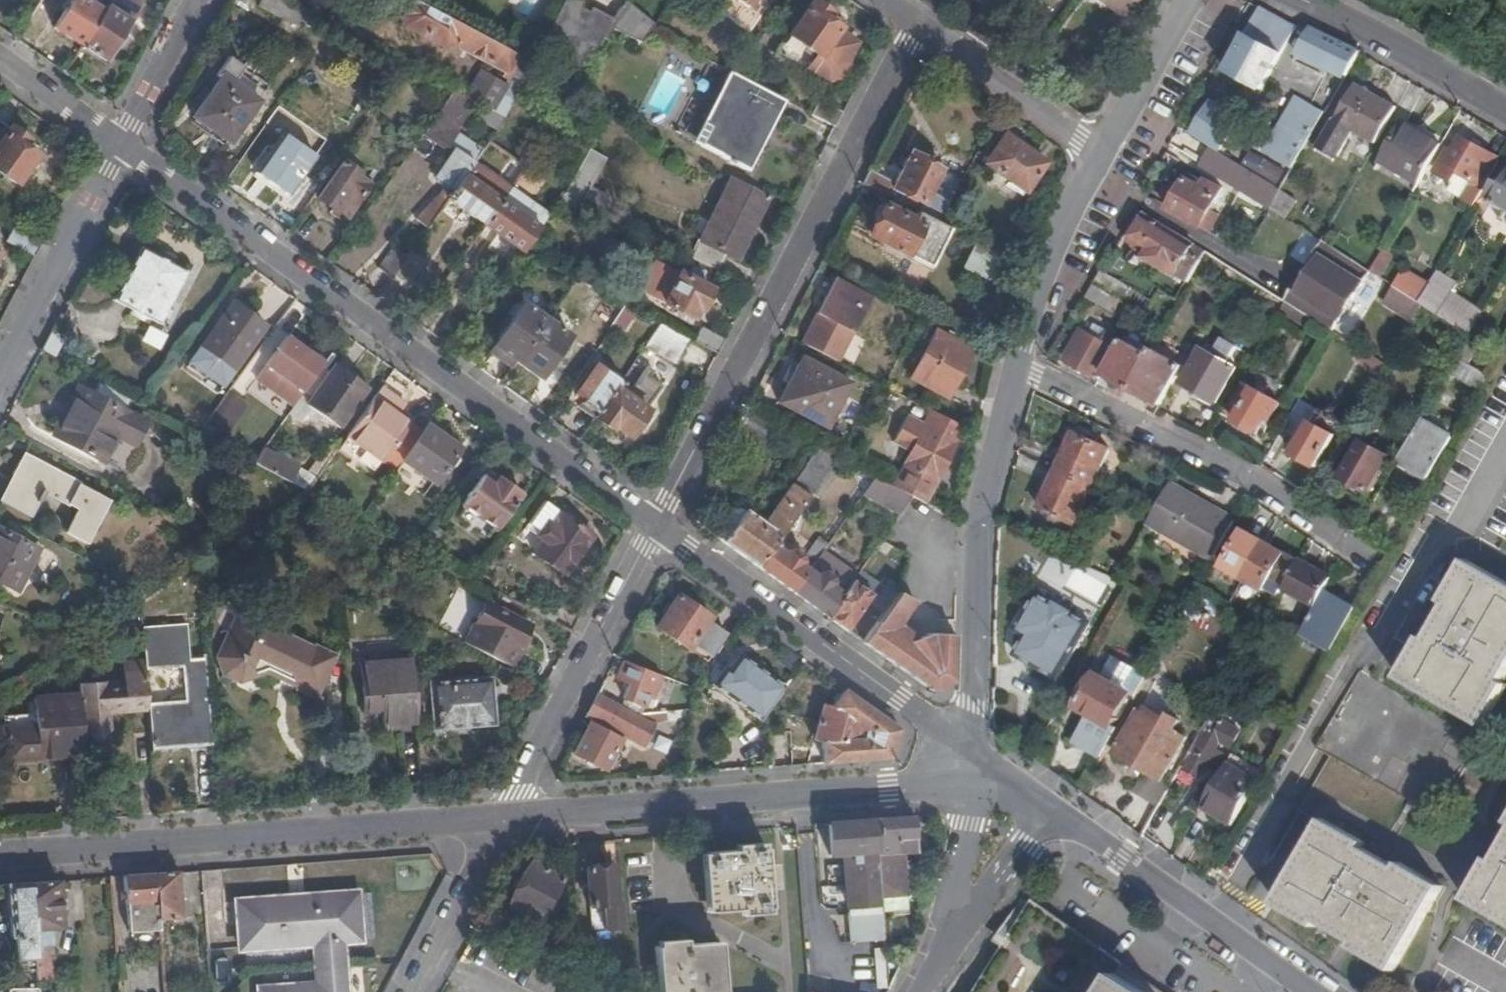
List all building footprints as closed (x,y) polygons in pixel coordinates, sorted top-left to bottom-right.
[(82,46),(105,9),(90,0),(70,0),(53,28),(82,46)] [(82,46),(105,60),(143,0),(142,0),(111,0),(105,9),(82,46)] [(257,8),(299,30),(303,24),(316,31),(321,21),(283,0),(262,0),(257,8)] [(414,0),(408,0),(399,17),(401,27),(444,49),(453,47),(506,74),(518,55),(414,0)] [(604,24),(641,42),(653,17),(621,2),(615,15),(582,0),(561,0),(538,49),(582,70),(604,24)] [(836,77),(856,41),(838,29),(839,27),(823,15),(827,10),(813,0),(809,0),(772,53),(824,78),(831,78),(836,77)] [(1121,18),(1127,10),(1114,1),(1113,0),(1096,0),(1121,18)] [(1114,1),(1127,10),(1134,0),(1113,0),(1114,1)] [(1295,27),(1261,10),(1230,72),(1262,89),(1295,27)] [(8,33),(16,39),(21,31),(13,26),(8,33)] [(1360,54),(1315,30),(1301,54),(1346,79),(1360,54)] [(268,87),(228,57),(217,71),(222,74),(192,117),(228,142),(268,87)] [(466,96),(472,100),(480,105),(491,110),(504,118),(513,100),(503,94),(507,87),(480,71),(466,96)] [(784,101),(730,72),(694,141),(748,170),(784,101)] [(1377,143),(1398,108),(1357,85),(1322,148),(1341,159),(1357,132),(1377,143)] [(452,89),(422,131),(441,144),(472,100),(466,96),(452,89)] [(1294,170),(1326,114),(1298,98),(1266,154),(1294,170)] [(834,127),(842,111),(818,100),(809,115),(834,127)] [(1213,101),(1191,134),(1214,148),(1219,151),(1239,119),(1213,101)] [(473,116),(495,132),(504,118),(491,110),(480,105),(473,116)] [(0,123),(0,173),(15,184),(37,155),(24,145),(27,139),(9,126),(6,128),(0,123)] [(1420,185),(1442,146),(1405,126),(1383,165),(1420,185)] [(984,163),(1025,192),(1046,162),(1004,134),(984,163)] [(259,173),(287,192),(313,155),(285,135),(259,173)] [(1485,188),(1501,160),(1460,137),(1444,165),(1447,167),(1461,175),(1471,180),(1485,188)] [(427,226),(447,199),(464,176),(482,150),(470,140),(468,143),(464,140),(456,151),(452,148),(432,174),(443,182),(417,218),(427,226)] [(588,148),(562,193),(605,214),(609,206),(605,203),(608,196),(592,187),(606,158),(588,148)] [(1203,163),(1227,179),(1272,209),(1282,190),(1235,161),(1219,151),(1214,148),(1203,163)] [(892,182),(870,171),(863,184),(887,196),(890,188),(922,204),(917,212),(939,223),(961,183),(939,171),(940,169),(925,160),(927,157),(910,149),(892,182)] [(1252,154),(1245,166),(1279,187),(1286,175),(1252,154)] [(508,168),(519,176),(525,167),(514,159),(508,168)] [(334,208),(345,216),(368,184),(357,175),(359,172),(343,160),(316,199),(332,210),(334,208)] [(1461,175),(1447,167),(1440,178),(1454,185),(1461,175)] [(447,199),(483,225),(507,192),(494,183),(487,192),(464,176),(447,199)] [(759,214),(768,195),(732,176),(691,257),(715,269),(723,252),(727,254),(750,209),(759,214)] [(1505,207),(1505,178),(1502,176),(1490,198),(1505,207)] [(1478,200),(1485,188),(1471,180),(1464,192),(1478,200)] [(1186,181),(1170,211),(1202,230),(1210,235),(1220,215),(1212,211),(1223,190),(1209,182),(1205,190),(1186,181)] [(483,225),(520,252),(537,228),(514,211),(520,201),(507,192),(483,225)] [(917,212),(887,196),(867,236),(907,256),(913,245),(936,257),(950,229),(939,223),(917,212)] [(737,259),(759,214),(750,209),(727,254),(737,259)] [(1207,251),(1147,215),(1134,237),(1153,248),(1147,257),(1189,280),(1207,251)] [(6,243),(32,255),(40,241),(14,227),(6,243)] [(1313,317),(1333,330),(1368,270),(1325,241),(1310,266),(1316,270),(1303,292),(1297,288),(1288,302),(1313,317)] [(997,282),(1008,260),(977,244),(965,266),(997,282)] [(1370,271),(1383,279),(1398,252),(1386,245),(1370,271)] [(377,268),(390,278),(406,256),(394,246),(377,268)] [(390,278),(406,290),(421,268),(427,259),(412,248),(406,256),(390,278)] [(113,301),(158,324),(170,301),(184,274),(139,249),(113,301)] [(663,302),(692,318),(697,308),(701,310),(711,291),(678,274),(656,262),(641,291),(663,302)] [(1424,306),(1470,335),(1484,310),(1453,292),(1458,282),(1439,270),(1421,303),(1424,306)] [(1101,272),(1093,288),(1120,302),(1124,303),(1131,289),(1101,272)] [(390,278),(380,292),(396,303),(406,290),(390,278)] [(838,279),(828,298),(838,304),(849,285),(838,279)] [(828,298),(804,344),(838,362),(872,298),(849,285),(838,304),(828,298)] [(1120,302),(1093,288),(1087,298),(1114,313),(1120,302)] [(583,310),(609,330),(614,322),(625,306),(596,291),(583,310)] [(1402,291),(1390,312),(1401,317),(1413,324),(1424,306),(1421,303),(1402,291)] [(1147,316),(1153,305),(1140,298),(1134,309),(1136,310),(1147,316)] [(170,301),(158,324),(169,330),(180,308),(170,301)] [(220,387),(264,326),(231,302),(187,363),(220,387)] [(1288,302),(1287,302),(1281,312),(1280,314),(1306,329),(1313,317),(1288,302)] [(489,352),(511,367),(516,361),(546,319),(523,303),(489,352)] [(636,312),(625,306),(614,322),(624,329),(636,312)] [(546,319),(516,361),(539,377),(569,336),(546,319)] [(674,363),(689,338),(660,324),(643,347),(674,363)] [(146,325),(140,341),(160,349),(166,332),(146,325)] [(1096,325),(1091,335),(1102,341),(1107,331),(1096,325)] [(693,340),(716,351),(723,338),(700,327),(693,340)] [(1064,360),(1100,379),(1103,373),(1120,340),(1121,338),(1107,331),(1102,341),(1091,335),(1081,329),(1064,360)] [(912,378),(947,398),(971,350),(937,331),(912,378)] [(42,352),(54,359),(64,338),(53,332),(42,352)] [(265,365),(301,391),(323,361),(287,335),(265,365)] [(1103,373),(1133,390),(1150,355),(1120,340),(1103,373)] [(1228,362),(1235,347),(1221,340),(1214,355),(1203,349),(1183,384),(1217,403),(1236,368),(1228,362)] [(1354,362),(1381,378),(1382,377),(1388,364),(1362,348),(1354,362)] [(1133,390),(1162,406),(1183,367),(1153,351),(1150,355),(1133,390)] [(779,401),(825,427),(850,383),(802,357),(779,401)] [(1448,374),(1482,392),(1491,376),(1458,357),(1448,374)] [(595,412),(615,386),(618,381),(596,364),(576,392),(583,398),(581,402),(595,412)] [(307,405),(338,428),(368,388),(335,365),(307,405)] [(595,412),(592,416),(612,430),(616,427),(629,436),(663,388),(647,376),(650,371),(643,366),(625,393),(615,386),(595,412)] [(1241,382),(1224,414),(1258,433),(1267,417),(1272,420),(1281,404),(1241,382)] [(116,437),(134,446),(147,421),(83,390),(70,412),(66,410),(53,436),(102,463),(116,437)] [(246,405),(230,393),(208,423),(226,434),(246,405)] [(409,423),(373,398),(346,437),(382,462),(409,423)] [(1303,439),(1295,454),(1316,466),(1333,435),(1312,424),(1319,411),(1301,400),(1285,429),(1303,439)] [(747,410),(734,433),(767,450),(780,427),(747,410)] [(911,496),(923,502),(948,456),(956,441),(963,427),(932,411),(925,425),(907,415),(892,444),(909,453),(896,478),(892,486),(911,496)] [(1423,419),(1398,463),(1428,479),(1453,436),(1423,419)] [(459,447),(427,424),(402,461),(434,483),(459,447)] [(1075,434),(1058,472),(1093,488),(1109,449),(1075,434)] [(1390,457),(1364,442),(1345,478),(1370,492),(1390,457)] [(306,470),(264,449),(254,464),(308,492),(335,452),(326,446),(306,470)] [(714,536),(759,568),(776,544),(837,458),(817,447),(763,521),(736,503),(714,536)] [(63,533),(85,545),(108,502),(23,456),(1,501),(31,517),(44,494),(75,511),(63,533)] [(463,504),(496,529),(521,494),(487,470),(463,504)] [(1093,488),(1058,472),(1042,509),(1076,525),(1093,488)] [(899,514),(911,496),(892,486),(889,485),(880,504),(899,514)] [(1235,521),(1171,485),(1153,515),(1148,524),(1213,561),(1235,521)] [(533,552),(564,575),(592,535),(546,502),(530,523),(545,534),(533,552)] [(17,591),(38,549),(0,529),(0,582),(17,591)] [(1245,580),(1266,544),(1245,533),(1225,569),(1245,580)] [(883,537),(875,549),(886,555),(894,543),(883,537)] [(759,568),(794,593),(811,569),(800,560),(803,555),(793,549),(790,554),(776,544),(759,568)] [(1298,562),(1266,544),(1245,580),(1264,591),(1270,580),(1284,588),(1298,562)] [(828,617),(854,580),(856,577),(823,552),(811,569),(794,593),(828,617)] [(1466,560),(1443,602),(1448,606),(1429,640),(1423,637),(1399,679),(1484,726),(1505,688),(1505,684),(1503,683),(1505,677),(1505,583),(1466,560)] [(1299,561),(1298,562),(1284,588),(1279,597),(1312,616),(1326,592),(1333,579),(1299,561)] [(856,577),(854,580),(870,593),(877,582),(861,569),(856,577)] [(828,617),(848,631),(872,594),(870,593),(854,580),(828,617)] [(1270,580),(1264,591),(1278,598),(1279,597),(1284,588),(1270,580)] [(872,604),(884,612),(901,589),(890,581),(872,604)] [(918,601),(901,589),(884,612),(862,642),(933,692),(952,682),(952,634),(936,632),(919,637),(908,651),(891,637),(918,601)] [(1087,622),(1036,592),(1012,633),(1025,641),(1017,655),(1055,677),(1087,622)] [(1355,609),(1326,592),(1312,616),(1302,634),(1332,651),(1355,609)] [(694,645),(710,657),(726,634),(710,621),(712,619),(679,595),(657,626),(691,650),(694,645)] [(1171,604),(1185,610),(1190,601),(1176,595),(1171,604)] [(465,643),(507,666),(529,624),(487,602),(465,643)] [(222,652),(223,668),(240,676),(267,665),(283,673),(286,672),(283,631),(242,611),(222,652)] [(147,703),(150,749),(212,745),(206,657),(189,659),(186,623),(142,627),(144,661),(145,672),(161,670),(182,668),(184,700),(147,703)] [(283,631),(286,672),(292,670),(295,685),(312,693),(332,654),(283,631)] [(707,661),(710,657),(694,645),(691,650),(707,661)] [(382,729),(414,726),(408,650),(359,655),(363,711),(381,710),(382,729)] [(760,719),(768,709),(784,686),(738,654),(725,670),(713,661),(701,678),(760,719)] [(1074,743),(1101,759),(1117,731),(1111,727),(1130,694),(1136,697),(1148,676),(1114,656),(1102,677),(1098,675),(1092,686),(1085,697),(1079,708),(1089,715),(1074,743)] [(108,706),(147,703),(145,672),(144,661),(124,662),(125,681),(78,684),(79,694),(82,730),(110,729),(108,706)] [(660,675),(625,661),(618,679),(629,684),(624,698),(645,707),(648,698),(650,698),(660,675)] [(1480,743),(1359,674),(1317,748),(1331,756),(1302,808),(1324,819),(1276,905),(1318,928),(1320,923),(1357,943),(1353,948),(1395,971),(1443,887),(1402,864),(1399,868),(1391,863),(1404,840),(1391,811),(1400,796),(1437,816),(1480,743)] [(434,727),(493,723),(490,679),(431,684),(434,727)] [(605,680),(598,694),(641,716),(642,713),(645,707),(624,698),(605,680)] [(1079,694),(1085,697),(1092,686),(1086,683),(1079,694)] [(822,741),(823,764),(891,760),(899,729),(844,689),(831,707),(826,705),(816,739),(822,741)] [(6,750),(12,760),(48,758),(48,752),(83,750),(82,730),(79,694),(37,697),(38,713),(38,728),(5,731),(6,750)] [(598,694),(587,715),(592,719),(623,735),(644,745),(654,723),(641,716),(598,694)] [(1163,726),(1167,717),(1144,703),(1139,712),(1163,726)] [(1214,710),(1183,765),(1202,776),(1207,768),(1215,773),(1226,756),(1217,751),(1222,743),(1233,749),(1243,733),(1223,721),(1225,716),(1214,710)] [(668,720),(667,711),(654,713),(654,720),(668,720)] [(1115,754),(1146,771),(1162,780),(1186,739),(1175,732),(1181,721),(1169,714),(1167,717),(1163,726),(1139,712),(1115,754)] [(4,716),(5,731),(38,728),(38,713),(4,716)] [(623,735),(592,719),(590,723),(620,741),(623,735)] [(620,741),(590,723),(575,753),(605,769),(620,741)] [(48,758),(84,756),(83,750),(48,752),(48,758)] [(1258,781),(1228,764),(1203,808),(1233,825),(1258,781)] [(1133,793),(1159,808),(1171,785),(1162,780),(1146,771),(1133,793)] [(915,852),(913,817),(875,820),(880,895),(905,894),(903,874),(897,874),(896,854),(915,852)] [(880,895),(875,820),(826,823),(829,859),(843,858),(846,893),(832,894),(830,875),(819,875),(822,909),(826,910),(881,906),(880,895)] [(1494,861),(1488,858),(1465,900),(1505,923),(1505,839),(1494,861)] [(769,891),(767,866),(765,849),(702,854),(706,914),(770,909),(769,891)] [(538,922),(561,880),(530,863),(507,905),(538,922)] [(604,931),(623,930),(621,904),(616,904),(615,893),(620,892),(619,880),(614,881),(613,865),(586,868),(590,906),(602,906),(604,931)] [(780,865),(767,866),(769,891),(782,890),(780,865)] [(155,874),(159,919),(181,917),(178,873),(155,874)] [(130,930),(159,928),(159,919),(155,874),(125,876),(130,930)] [(62,929),(58,882),(31,884),(35,948),(52,946),(51,930),(62,929)] [(35,948),(31,884),(8,886),(11,937),(19,937),(20,959),(36,958),(36,955),(35,948)] [(239,950),(313,945),(343,942),(361,941),(357,891),(328,893),(235,900),(239,950)] [(1127,971),(1032,904),(976,991),(1111,991),(1127,971)] [(602,906),(590,906),(593,931),(604,931),(602,906)] [(884,938),(881,906),(826,910),(833,917),(847,917),(849,941),(884,938)] [(313,945),(315,972),(345,969),(343,942),(313,945)] [(719,943),(655,949),(659,991),(724,991),(719,943)] [(884,943),(874,944),(879,991),(889,990),(886,963),(885,948),(884,943)] [(52,954),(52,946),(35,948),(36,955),(52,954)] [(892,948),(885,948),(886,963),(894,963),(892,948)] [(1130,967),(1127,971),(1156,991),(1164,991),(1130,967)] [(315,972),(315,983),(259,988),(259,991),(346,991),(345,969),(315,972)] [(1127,971),(1111,991),(1156,991),(1127,971)]
